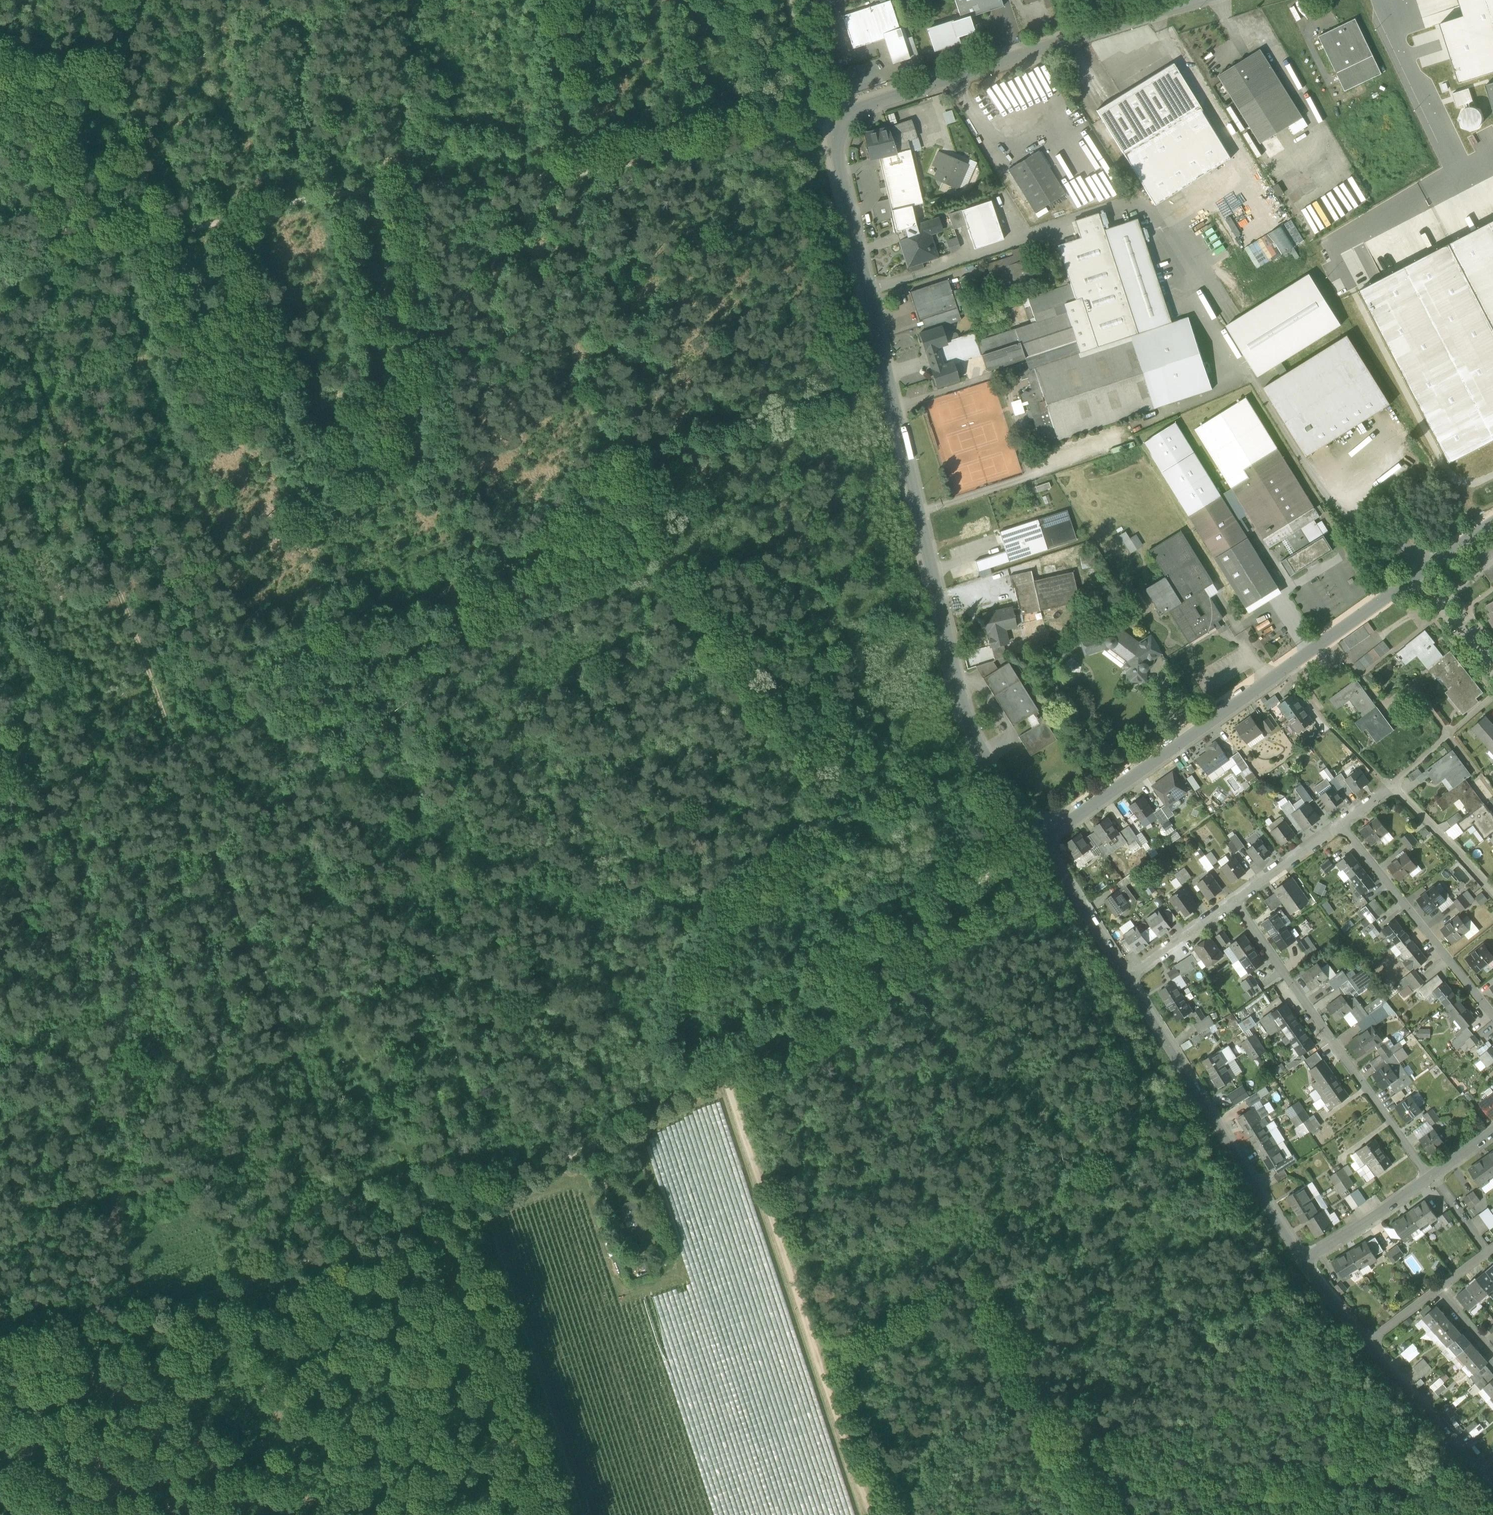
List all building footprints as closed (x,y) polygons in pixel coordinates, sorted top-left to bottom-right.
[(1001,0),(955,0),(961,20),(966,19),(1003,6),(1001,0)] [(1492,73),(1492,0),(1458,0),(1463,17),(1440,24),(1459,84),(1492,73)] [(852,45),(884,34),(899,29),(890,1),(842,16),(852,45)] [(970,32),(966,19),(961,20),(952,23),(952,22),(928,30),(935,50),(958,42),(957,36),(970,32)] [(1318,37),(1336,74),(1373,56),(1355,19),(1318,37)] [(899,29),(909,58),(918,55),(912,38),(906,40),(902,28),(899,29)] [(909,58),(899,29),(884,34),(885,38),(893,63),(909,58)] [(853,49),(885,38),(884,34),(852,45),(853,49)] [(1221,80),(1232,97),(1265,76),(1275,70),(1265,53),(1221,80)] [(1381,74),(1373,56),(1336,74),(1345,92),(1381,74)] [(1096,111),(1123,154),(1199,107),(1173,64),(1113,101),(1118,109),(1102,119),(1097,110),(1096,111)] [(1291,94),(1275,70),(1265,76),(1281,101),(1291,94)] [(1232,97),(1264,147),(1307,120),(1291,94),(1281,101),(1265,76),(1232,97)] [(1452,94),(1457,107),(1473,102),(1469,89),(1452,94)] [(1088,93),(1095,105),(1099,102),(1093,91),(1088,93)] [(1118,109),(1113,101),(1097,110),(1102,119),(1118,109)] [(1231,159),(1199,107),(1123,154),(1154,205),(1231,159)] [(1473,108),(1466,109),(1460,113),(1459,120),(1462,127),(1468,130),(1476,129),(1481,124),(1482,118),(1479,111),(1473,108)] [(952,110),(942,113),(946,125),(956,122),(952,110)] [(888,128),(894,145),(908,141),(908,140),(917,138),(912,121),(888,128)] [(866,134),(872,159),(879,157),(910,150),(908,141),(894,145),(888,128),(866,134)] [(917,138),(908,140),(911,153),(921,149),(917,138)] [(879,157),(889,200),(891,210),(911,206),(923,204),(910,150),(879,157)] [(1009,171),(1034,213),(1064,195),(1038,153),(1009,171)] [(934,180),(958,190),(959,187),(968,165),(944,156),(934,180)] [(970,160),(968,165),(959,187),(965,189),(977,162),(970,160)] [(892,216),(891,210),(889,200),(877,203),(873,209),(876,221),(892,216)] [(967,225),(975,247),(1003,238),(990,201),(962,210),(950,214),(953,225),(966,220),(967,225)] [(892,216),(894,226),(915,219),(911,206),(891,210),(892,216)] [(1058,246),(1068,278),(1070,284),(1076,300),(1065,304),(1067,312),(1076,342),(1080,353),(1137,334),(1103,230),(1098,214),(1074,221),(1080,238),(1058,246)] [(938,218),(916,225),(896,232),(901,249),(908,246),(911,255),(908,256),(909,257),(912,266),(934,258),(925,234),(941,228),(938,218)] [(894,226),(896,232),(916,225),(915,219),(894,226)] [(1137,219),(1103,230),(1137,334),(1171,323),(1137,219)] [(955,229),(967,225),(966,220),(953,225),(955,229)] [(1449,244),(1492,328),(1492,221),(1449,244)] [(1038,242),(1024,247),(1027,257),(1045,252),(1038,242)] [(1359,291),(1449,463),(1492,440),(1492,328),(1449,244),(1359,291)] [(903,259),(909,257),(908,256),(911,255),(908,246),(901,249),(900,249),(903,259)] [(1016,261),(1027,257),(1024,247),(1013,250),(1016,261)] [(1016,261),(1013,250),(999,255),(1001,261),(1011,258),(1012,259),(1014,262),(1016,261)] [(1035,281),(1033,274),(1033,273),(1030,274),(1028,267),(1030,266),(1027,257),(1016,261),(1014,262),(1012,259),(1011,258),(1001,261),(988,265),(992,279),(1004,275),(1008,274),(1010,279),(1007,280),(1006,282),(1008,290),(1035,281)] [(1037,263),(1030,266),(1028,267),(1030,274),(1033,273),(1033,274),(1040,272),(1037,263)] [(1231,334),(1258,377),(1341,325),(1309,274),(1242,316),(1247,324),(1231,334)] [(1059,288),(1067,285),(1065,279),(1057,282),(1059,288)] [(909,292),(919,321),(922,320),(925,319),(957,309),(947,280),(909,292)] [(1076,300),(1070,284),(1067,285),(1059,288),(1028,298),(1033,314),(1054,308),(1065,304),(1076,300)] [(1065,304),(1054,308),(1056,316),(1067,312),(1065,304)] [(1036,323),(1056,316),(1054,308),(1033,314),(1036,323)] [(925,319),(927,325),(946,318),(959,314),(957,309),(925,319)] [(1036,323),(1015,330),(1019,343),(1024,359),(1030,357),(1076,342),(1067,312),(1056,316),(1036,323)] [(946,318),(948,325),(961,320),(959,314),(946,318)] [(1226,326),(1231,334),(1247,324),(1242,316),(1226,326)] [(1055,435),(1057,441),(1213,390),(1189,317),(1137,334),(1080,353),(1034,368),(1039,384),(1055,435)] [(948,325),(946,318),(927,325),(928,331),(940,327),(941,327),(948,325)] [(934,378),(936,387),(958,380),(953,365),(952,364),(943,367),(936,345),(945,342),(941,327),(940,327),(928,331),(925,332),(919,334),(922,343),(924,342),(935,377),(934,378)] [(1015,330),(977,342),(981,356),(1019,343),(1015,330)] [(955,364),(981,356),(977,342),(974,333),(945,342),(936,345),(943,367),(952,364),(953,365),(955,364)] [(1263,388),(1306,457),(1390,404),(1347,336),(1263,388)] [(924,342),(922,343),(934,378),(935,377),(924,342)] [(1076,342),(1030,357),(1034,368),(1080,353),(1076,342)] [(1024,359),(1019,343),(981,356),(985,367),(985,368),(990,370),(991,370),(1024,359)] [(1024,359),(1028,370),(1034,368),(1030,357),(1024,359)] [(1039,384),(1034,368),(1026,375),(1027,379),(1029,385),(1032,382),(1039,384)] [(1026,375),(1024,369),(1018,371),(1021,380),(1027,379),(1026,375)] [(1045,440),(1051,440),(1055,435),(1039,384),(1032,382),(1029,385),(1028,386),(1030,391),(1026,394),(1022,393),(1019,396),(1020,401),(1026,402),(1034,427),(1030,432),(1032,436),(1037,438),(1039,434),(1044,435),(1045,440)] [(1282,540),(1287,537),(1300,529),(1314,520),(1320,517),(1319,516),(1315,508),(1246,398),(1195,429),(1232,489),(1248,515),(1269,548),(1282,540)] [(1144,443),(1189,516),(1221,496),(1176,423),(1144,443)] [(1049,482),(1036,487),(1038,492),(1050,488),(1049,482)] [(1232,489),(1221,496),(1237,521),(1242,518),(1248,515),(1232,489)] [(1237,521),(1221,496),(1189,516),(1205,541),(1237,521)] [(1315,508),(1319,516),(1325,513),(1320,505),(1315,508)] [(1067,510),(1038,520),(1047,549),(1076,540),(1067,510)] [(1242,518),(1237,521),(1245,534),(1250,531),(1242,518)] [(1008,562),(1047,549),(1038,520),(999,532),(1005,551),(1008,561),(1008,562)] [(1314,520),(1300,529),(1310,544),(1324,535),(1317,524),(1314,520)] [(1245,534),(1237,521),(1205,541),(1215,558),(1248,538),(1245,534)] [(1322,521),(1317,524),(1324,535),(1329,532),(1322,521)] [(1297,552),(1310,544),(1300,529),(1287,537),(1297,552)] [(1119,535),(1123,542),(1129,538),(1125,532),(1119,535)] [(1151,550),(1167,576),(1183,602),(1204,588),(1213,583),(1181,532),(1151,550)] [(1143,546),(1136,534),(1129,538),(1123,542),(1130,554),(1143,546)] [(1333,550),(1324,535),(1310,544),(1297,552),(1291,555),(1286,559),(1289,563),(1296,573),(1333,550)] [(1297,552),(1287,537),(1282,540),(1291,555),(1297,552)] [(1279,588),(1248,538),(1215,558),(1246,608),(1279,588)] [(978,571),(1008,561),(1005,551),(975,561),(978,571)] [(1080,557),(1082,569),(1096,566),(1093,554),(1080,557)] [(1296,573),(1289,563),(1283,566),(1290,577),(1296,573)] [(1012,588),(1014,588),(1013,585),(1033,581),(1031,571),(1009,576),(1012,588)] [(1072,572),(1033,581),(1040,611),(1079,602),(1072,572)] [(1169,611),(1183,602),(1167,576),(1146,589),(1158,609),(1160,608),(1163,613),(1164,612),(1165,613),(1169,611)] [(1040,611),(1033,581),(1013,585),(1014,588),(1019,608),(1013,609),(1015,616),(1040,611)] [(1204,588),(1210,597),(1219,592),(1213,583),(1204,588)] [(1169,611),(1189,642),(1214,627),(1212,623),(1222,617),(1210,597),(1204,588),(1183,602),(1169,611)] [(1279,588),(1246,608),(1250,613),(1282,593),(1279,588)] [(991,647),(1003,644),(1007,643),(1004,629),(1003,623),(1015,620),(1012,608),(983,614),(991,647)] [(1017,626),(1015,620),(1003,623),(1004,629),(1017,626)] [(1368,622),(1363,626),(1370,635),(1375,631),(1368,622)] [(1370,636),(1370,635),(1363,626),(1358,630),(1365,639),(1370,636)] [(1127,670),(1127,681),(1141,681),(1142,680),(1142,671),(1144,670),(1146,669),(1146,668),(1146,666),(1145,664),(1144,663),(1142,663),(1142,655),(1144,654),(1147,653),(1143,647),(1149,644),(1146,638),(1137,644),(1116,629),(1080,640),(1083,649),(1082,649),(1082,650),(1083,649),(1083,650),(1085,652),(1086,652),(1087,653),(1089,653),(1090,653),(1097,650),(1096,647),(1106,644),(1107,646),(1109,647),(1111,647),(1112,646),(1113,645),(1128,656),(1128,663),(1126,663),(1125,664),(1124,666),(1124,668),(1125,669),(1126,670),(1127,670)] [(1360,643),(1365,639),(1358,630),(1353,633),(1360,643)] [(1417,653),(1428,668),(1443,656),(1431,641),(1433,640),(1426,631),(1406,646),(1407,647),(1398,654),(1405,663),(1417,653)] [(1355,646),(1360,643),(1353,633),(1348,637),(1355,646)] [(1151,658),(1153,658),(1162,653),(1151,635),(1146,638),(1149,644),(1143,647),(1147,653),(1150,657),(1151,658)] [(1350,650),(1355,646),(1348,637),(1343,640),(1350,650)] [(1345,653),(1350,650),(1343,640),(1338,644),(1345,653)] [(1383,640),(1378,644),(1386,654),(1391,650),(1383,640)] [(991,647),(994,660),(1006,656),(1003,644),(991,647)] [(1381,657),(1386,654),(1378,644),(1374,648),(1381,657)] [(1376,661),(1381,657),(1374,648),(1369,652),(1376,661)] [(1450,651),(1443,656),(1428,668),(1436,678),(1441,674),(1452,688),(1468,675),(1450,651)] [(1371,665),(1376,661),(1369,652),(1364,656),(1371,665)] [(1366,669),(1371,665),(1364,656),(1359,660),(1366,669)] [(1361,673),(1366,669),(1359,660),(1354,664),(1361,673)] [(977,666),(984,678),(998,669),(993,661),(977,666)] [(984,678),(994,695),(1020,680),(1010,663),(998,669),(984,678)] [(1483,693),(1468,675),(1452,688),(1446,692),(1452,700),(1455,697),(1463,707),(1460,710),(1463,714),(1476,704),(1473,700),(1483,693)] [(1038,711),(1020,680),(994,695),(1013,726),(1032,714),(1037,712),(1038,711)] [(1350,698),(1363,716),(1375,708),(1356,681),(1331,700),(1337,708),(1350,698)] [(1264,703),(1268,710),(1280,702),(1275,695),(1264,703)] [(1279,705),(1288,719),(1301,710),(1298,706),(1300,704),(1294,695),(1279,705)] [(1452,700),(1460,710),(1463,707),(1455,697),(1452,700)] [(1392,731),(1375,708),(1363,716),(1356,722),(1362,730),(1364,728),(1376,743),(1392,731)] [(1304,714),(1301,710),(1288,719),(1298,733),(1313,723),(1306,713),(1304,714)] [(1042,721),(1037,712),(1032,714),(1038,724),(1042,721)] [(1262,722),(1271,735),(1279,729),(1270,716),(1262,722)] [(1486,744),(1492,737),(1492,724),(1492,725),(1485,717),(1472,728),(1473,729),(1476,726),(1479,730),(1476,732),(1486,744)] [(1235,729),(1246,744),(1247,743),(1261,733),(1262,732),(1252,719),(1245,724),(1244,722),(1235,729)] [(1044,720),(1042,721),(1038,724),(1018,737),(1031,757),(1057,741),(1044,720)] [(1307,738),(1311,743),(1322,736),(1318,730),(1307,738)] [(1261,733),(1247,743),(1250,747),(1265,737),(1261,733)] [(1197,760),(1207,775),(1229,759),(1216,741),(1209,746),(1212,749),(1197,760)] [(1454,766),(1460,762),(1452,751),(1448,754),(1453,761),(1452,763),(1454,766)] [(1237,763),(1242,771),(1249,766),(1239,752),(1232,757),(1237,763)] [(1446,773),(1456,786),(1463,781),(1465,779),(1470,775),(1460,762),(1454,766),(1452,763),(1453,761),(1448,754),(1426,771),(1430,776),(1434,782),(1446,773)] [(1237,763),(1232,757),(1229,759),(1207,775),(1212,781),(1237,763)] [(1246,776),(1252,772),(1249,766),(1242,771),(1246,776)] [(1319,772),(1324,780),(1326,778),(1328,781),(1334,778),(1327,767),(1319,772)] [(1348,783),(1355,793),(1369,783),(1364,776),(1361,778),(1357,771),(1345,780),(1348,783)] [(1416,778),(1420,783),(1430,776),(1426,771),(1416,778)] [(1252,772),(1246,776),(1250,781),(1256,776),(1252,772)] [(1154,786),(1166,804),(1167,806),(1168,805),(1178,798),(1186,792),(1173,773),(1154,786)] [(1341,773),(1334,778),(1341,788),(1348,783),(1345,780),(1341,773)] [(1445,777),(1453,788),(1456,786),(1446,773),(1434,782),(1436,784),(1445,777)] [(1201,787),(1192,775),(1185,780),(1194,792),(1201,787)] [(1320,796),(1332,787),(1328,781),(1326,778),(1324,780),(1314,787),(1320,796)] [(1334,778),(1328,781),(1332,787),(1336,792),(1341,788),(1334,778)] [(1460,797),(1471,812),(1483,803),(1471,786),(1468,788),(1463,781),(1456,786),(1453,788),(1436,801),(1442,810),(1460,797)] [(1303,798),(1307,804),(1308,803),(1313,800),(1302,785),(1296,790),(1303,798)] [(1336,792),(1332,787),(1320,796),(1330,810),(1343,801),(1336,792)] [(1140,819),(1140,820),(1145,826),(1154,820),(1154,821),(1157,819),(1153,813),(1152,812),(1153,811),(1143,797),(1131,806),(1136,813),(1140,819)] [(1460,797),(1442,810),(1443,811),(1459,799),(1470,813),(1471,812),(1460,797)] [(1168,805),(1172,811),(1182,804),(1178,798),(1168,805)] [(1293,805),(1295,808),(1297,810),(1307,804),(1303,798),(1293,805)] [(1281,807),(1298,831),(1303,827),(1304,829),(1319,818),(1308,803),(1307,804),(1297,810),(1296,812),(1294,809),(1295,808),(1293,805),(1289,800),(1281,807)] [(1483,803),(1471,812),(1470,813),(1462,818),(1457,822),(1464,831),(1473,824),(1477,829),(1478,828),(1486,839),(1489,837),(1492,834),(1492,816),(1483,803)] [(1166,804),(1161,808),(1168,818),(1174,814),(1172,811),(1168,805),(1167,806),(1166,804)] [(1173,825),(1168,818),(1161,808),(1153,813),(1157,819),(1163,827),(1165,831),(1172,826),(1173,825)] [(1446,821),(1451,827),(1457,822),(1462,818),(1458,812),(1446,821)] [(1136,823),(1140,819),(1136,813),(1131,816),(1136,823)] [(1272,831),(1285,821),(1281,816),(1273,823),(1269,818),(1265,821),(1272,831)] [(1360,831),(1371,844),(1379,837),(1388,830),(1378,817),(1360,831)] [(1096,831),(1105,843),(1119,834),(1118,833),(1108,818),(1094,828),(1096,831)] [(1272,831),(1282,846),(1295,836),(1285,821),(1272,831)] [(1453,839),(1464,831),(1457,822),(1451,827),(1445,831),(1453,839)] [(1129,845),(1136,840),(1138,839),(1136,836),(1129,825),(1120,832),(1126,840),(1126,841),(1127,842),(1129,845)] [(1165,831),(1163,827),(1161,828),(1161,830),(1160,832),(1161,834),(1163,835),(1165,836),(1167,836),(1169,835),(1175,831),(1172,826),(1165,831)] [(1478,828),(1477,829),(1485,840),(1486,839),(1478,828)] [(1394,838),(1388,830),(1379,837),(1385,844),(1394,838)] [(1091,834),(1100,846),(1105,843),(1096,831),(1091,834)] [(1181,837),(1177,831),(1169,838),(1173,843),(1181,837)] [(1400,839),(1404,844),(1413,837),(1409,831),(1400,839)] [(1120,832),(1118,833),(1119,834),(1105,843),(1100,846),(1103,851),(1105,855),(1126,841),(1126,840),(1120,832)] [(1143,845),(1146,843),(1148,842),(1142,832),(1136,836),(1138,839),(1143,845)] [(1071,851),(1076,858),(1091,848),(1085,839),(1081,833),(1068,843),(1072,849),(1071,851)] [(1100,846),(1091,834),(1085,839),(1091,848),(1097,855),(1103,851),(1100,846)] [(1230,838),(1232,841),(1239,851),(1244,847),(1236,834),(1230,838)] [(1418,842),(1413,837),(1404,844),(1409,850),(1418,842)] [(1140,846),(1136,840),(1129,845),(1133,851),(1140,846)] [(1247,850),(1258,865),(1272,855),(1261,840),(1247,850)] [(1126,841),(1105,855),(1107,856),(1127,842),(1126,841)] [(1234,854),(1239,851),(1232,841),(1227,845),(1234,854)] [(1153,846),(1151,848),(1147,851),(1152,858),(1158,853),(1153,846)] [(1091,848),(1076,858),(1073,861),(1080,871),(1089,864),(1087,862),(1097,855),(1091,848)] [(1200,860),(1206,856),(1201,849),(1195,853),(1200,860)] [(1211,852),(1206,856),(1212,865),(1218,861),(1211,852)] [(1344,868),(1351,877),(1362,868),(1350,853),(1337,864),(1341,870),(1344,868)] [(1388,866),(1399,880),(1408,872),(1416,866),(1406,853),(1388,866)] [(1200,860),(1208,872),(1214,868),(1212,865),(1206,856),(1200,860)] [(1222,868),(1230,861),(1226,856),(1218,862),(1222,868)] [(1222,868),(1233,883),(1246,874),(1235,858),(1230,861),(1222,868)] [(1321,866),(1326,872),(1334,866),(1329,859),(1321,866)] [(1418,865),(1416,866),(1408,872),(1412,877),(1422,870),(1418,865)] [(1126,885),(1138,877),(1142,874),(1138,868),(1122,879),(1118,882),(1122,889),(1126,885)] [(1180,872),(1187,881),(1192,877),(1185,868),(1180,872)] [(1351,877),(1344,868),(1341,870),(1337,873),(1344,882),(1351,877)] [(1374,884),(1362,868),(1351,877),(1358,886),(1356,889),(1360,895),(1374,884)] [(1176,878),(1181,885),(1187,881),(1180,872),(1174,875),(1176,878)] [(1202,890),(1209,900),(1217,895),(1216,893),(1221,889),(1211,875),(1201,882),(1205,887),(1202,890)] [(1181,885),(1176,878),(1170,882),(1175,889),(1181,885)] [(1284,903),(1290,911),(1297,906),(1298,908),(1308,901),(1292,878),(1275,891),(1276,892),(1278,895),(1284,903)] [(1318,882),(1313,891),(1322,895),(1326,886),(1318,882)] [(1126,885),(1122,889),(1119,890),(1125,899),(1130,895),(1135,902),(1137,900),(1126,885)] [(1417,900),(1427,914),(1437,906),(1445,899),(1438,890),(1435,886),(1417,900)] [(1181,910),(1186,916),(1198,907),(1184,888),(1169,898),(1178,911),(1181,910)] [(1441,888),(1438,890),(1445,899),(1449,897),(1450,896),(1445,889),(1443,890),(1441,888)] [(1116,916),(1130,906),(1125,899),(1119,890),(1104,901),(1116,916)] [(1475,898),(1481,905),(1487,899),(1481,892),(1475,898)] [(1452,901),(1456,907),(1467,899),(1462,893),(1452,901)] [(1265,901),(1272,911),(1284,903),(1278,895),(1276,896),(1274,894),(1265,901)] [(1130,895),(1125,899),(1130,906),(1133,903),(1135,902),(1130,895)] [(1441,910),(1452,901),(1449,897),(1445,899),(1437,906),(1441,910)] [(1472,905),(1467,899),(1456,907),(1461,913),(1472,905)] [(1374,910),(1379,906),(1374,900),(1369,904),(1374,910)] [(1322,905),(1329,915),(1334,911),(1327,901),(1322,905)] [(1361,910),(1366,916),(1374,910),(1369,904),(1361,910)] [(1379,906),(1374,910),(1379,916),(1384,912),(1379,906)] [(1169,908),(1164,911),(1172,923),(1177,919),(1169,908)] [(1158,910),(1146,919),(1151,926),(1158,936),(1159,937),(1171,929),(1158,910)] [(1281,910),(1276,913),(1281,919),(1285,916),(1281,910)] [(1379,916),(1374,910),(1366,916),(1371,923),(1379,916)] [(1286,926),(1281,919),(1276,913),(1262,923),(1271,936),(1286,926)] [(1440,930),(1451,943),(1469,929),(1458,915),(1440,930)] [(1360,921),(1365,927),(1366,926),(1371,923),(1366,916),(1360,921)] [(1120,928),(1124,934),(1135,927),(1130,920),(1120,928)] [(1341,928),(1345,933),(1355,925),(1350,920),(1341,928)] [(1388,935),(1396,944),(1407,935),(1395,920),(1382,930),(1386,936),(1388,935)] [(1379,933),(1371,923),(1366,926),(1365,927),(1363,928),(1371,939),(1379,933)] [(1124,934),(1123,935),(1126,938),(1134,950),(1137,953),(1149,945),(1148,943),(1141,933),(1136,926),(1135,927),(1124,934)] [(1151,926),(1146,930),(1153,939),(1158,936),(1151,926)] [(1296,940),(1286,926),(1271,936),(1282,950),(1296,940)] [(1148,943),(1153,939),(1146,930),(1141,933),(1148,943)] [(1215,935),(1223,946),(1230,942),(1222,931),(1215,935)] [(1230,946),(1240,959),(1254,949),(1244,935),(1230,945),(1230,946)] [(1407,935),(1396,944),(1395,944),(1402,953),(1400,954),(1405,960),(1404,962),(1410,969),(1415,965),(1416,967),(1427,959),(1407,935)] [(1298,944),(1305,955),(1316,947),(1309,937),(1298,944)] [(1134,950),(1126,938),(1120,942),(1129,954),(1134,950)] [(1203,959),(1206,964),(1213,959),(1215,962),(1223,956),(1210,938),(1195,948),(1196,949),(1203,959)] [(1400,954),(1402,953),(1395,944),(1390,948),(1397,957),(1400,954)] [(1477,972),(1492,959),(1492,956),(1483,944),(1466,958),(1477,972)] [(1234,962),(1240,959),(1230,946),(1225,949),(1234,962)] [(1305,955),(1309,959),(1319,952),(1316,947),(1305,955)] [(1192,954),(1198,962),(1203,959),(1196,949),(1191,953),(1192,954)] [(1263,963),(1254,949),(1240,959),(1249,972),(1249,973),(1263,963)] [(1175,966),(1177,968),(1181,975),(1183,977),(1200,966),(1198,962),(1192,954),(1175,966)] [(1240,959),(1234,962),(1232,964),(1241,977),(1249,972),(1240,959)] [(1328,963),(1321,968),(1328,976),(1330,980),(1337,975),(1328,963)] [(1302,975),(1312,988),(1328,976),(1321,968),(1318,964),(1302,975)] [(1172,980),(1181,975),(1177,968),(1168,974),(1172,980)] [(1353,969),(1344,975),(1347,980),(1348,980),(1356,974),(1353,969)] [(1348,980),(1356,991),(1372,980),(1364,969),(1356,974),(1348,980)] [(1400,981),(1405,987),(1408,985),(1411,982),(1418,976),(1419,976),(1414,969),(1400,981)] [(1328,981),(1335,989),(1347,980),(1344,975),(1341,972),(1337,975),(1330,980),(1328,981)] [(1181,975),(1172,980),(1174,982),(1179,990),(1188,984),(1183,977),(1181,975)] [(1426,998),(1432,993),(1431,992),(1444,982),(1437,975),(1419,989),(1426,998)] [(1243,983),(1249,992),(1260,984),(1254,976),(1243,983)] [(1418,976),(1411,982),(1416,989),(1424,983),(1418,976)] [(1348,980),(1340,986),(1345,994),(1349,991),(1352,994),(1356,991),(1348,980)] [(1159,991),(1168,1006),(1183,997),(1179,990),(1174,982),(1159,991)] [(1413,992),(1416,989),(1411,982),(1408,985),(1413,992)] [(1444,982),(1431,992),(1432,993),(1436,999),(1439,997),(1446,1006),(1457,997),(1444,982)] [(1249,992),(1254,998),(1258,995),(1265,990),(1260,984),(1249,992)] [(1345,994),(1342,996),(1347,1003),(1354,998),(1352,994),(1349,991),(1345,994)] [(1382,995),(1376,1000),(1380,1006),(1381,1005),(1387,1001),(1382,995)] [(1337,1021),(1350,1010),(1352,1009),(1347,1003),(1342,996),(1327,1008),(1337,1021)] [(1192,1011),(1183,997),(1168,1006),(1177,1020),(1192,1011)] [(1474,1019),(1457,997),(1446,1006),(1453,1015),(1450,1017),(1460,1029),(1461,1030),(1466,1026),(1474,1019)] [(1354,998),(1347,1003),(1352,1009),(1350,1010),(1358,1022),(1367,1015),(1363,1010),(1354,998)] [(1364,1008),(1368,1014),(1376,1009),(1380,1006),(1376,1000),(1364,1008)] [(1381,1005),(1381,1006),(1388,1015),(1394,1011),(1387,1001),(1381,1005)] [(1271,1014),(1281,1028),(1295,1018),(1286,1004),(1272,1013),(1271,1014)] [(1359,1025),(1364,1032),(1370,1027),(1371,1028),(1388,1015),(1381,1006),(1376,1010),(1376,1009),(1368,1014),(1367,1015),(1358,1022),(1359,1025)] [(1193,1013),(1198,1022),(1205,1018),(1199,1009),(1193,1013)] [(1271,1014),(1272,1013),(1271,1012),(1261,1019),(1272,1034),(1281,1028),(1271,1014)] [(1209,1015),(1205,1018),(1198,1022),(1194,1025),(1199,1033),(1209,1028),(1215,1024),(1209,1015)] [(1240,1024),(1244,1031),(1253,1025),(1249,1018),(1240,1024)] [(1281,1028),(1286,1035),(1290,1041),(1291,1041),(1305,1031),(1295,1018),(1281,1028)] [(1339,1036),(1344,1042),(1362,1030),(1357,1024),(1339,1036)] [(1455,1033),(1463,1043),(1465,1041),(1473,1035),(1466,1026),(1461,1030),(1460,1029),(1455,1033)] [(1350,1042),(1360,1056),(1374,1046),(1380,1041),(1375,1034),(1375,1033),(1374,1032),(1371,1028),(1370,1027),(1364,1032),(1350,1042)] [(1199,1033),(1199,1034),(1202,1039),(1212,1033),(1209,1028),(1199,1033)] [(1418,1036),(1429,1037),(1430,1029),(1418,1028),(1418,1036)] [(1290,1042),(1292,1044),(1307,1034),(1305,1031),(1291,1041),(1290,1042)] [(1193,1045),(1202,1039),(1199,1034),(1189,1040),(1193,1045)] [(1254,1034),(1248,1038),(1253,1047),(1260,1043),(1254,1034)] [(1315,1045),(1307,1034),(1292,1044),(1300,1055),(1300,1056),(1303,1054),(1315,1045)] [(1285,1044),(1290,1041),(1286,1035),(1281,1039),(1285,1044)] [(1473,1035),(1465,1041),(1471,1048),(1479,1042),(1473,1035)] [(1247,1051),(1253,1047),(1248,1038),(1242,1042),(1247,1051)] [(1377,1050),(1380,1055),(1389,1049),(1394,1046),(1390,1040),(1383,1045),(1377,1050)] [(1374,1046),(1377,1050),(1383,1045),(1380,1041),(1374,1046)] [(1466,1052),(1471,1048),(1465,1041),(1463,1043),(1460,1045),(1465,1052),(1465,1051),(1466,1052)] [(1394,1046),(1389,1049),(1393,1054),(1403,1047),(1399,1042),(1394,1046)] [(1260,1043),(1253,1047),(1259,1055),(1265,1051),(1260,1043)] [(1259,1055),(1253,1047),(1247,1051),(1252,1060),(1259,1055)] [(1385,1060),(1393,1054),(1389,1049),(1380,1055),(1384,1060),(1385,1060)] [(1203,1061),(1211,1074),(1227,1064),(1219,1051),(1203,1061)] [(1304,1060),(1311,1070),(1324,1061),(1317,1051),(1306,1059),(1304,1060)] [(1486,1051),(1479,1056),(1487,1067),(1492,1062),(1492,1055),(1490,1057),(1486,1051)] [(1306,1059),(1303,1054),(1300,1056),(1300,1055),(1297,1057),(1287,1063),(1292,1069),(1304,1060),(1306,1059)] [(1373,1068),(1384,1060),(1380,1055),(1370,1063),(1373,1068)] [(1373,1068),(1376,1072),(1388,1064),(1385,1060),(1384,1060),(1373,1068)] [(1311,1070),(1318,1081),(1331,1072),(1324,1061),(1311,1070)] [(1235,1077),(1227,1064),(1211,1074),(1218,1087),(1235,1077)] [(1383,1088),(1389,1084),(1398,1078),(1394,1072),(1388,1064),(1376,1072),(1373,1075),(1383,1088)] [(1402,1067),(1394,1072),(1398,1078),(1389,1084),(1396,1093),(1401,1090),(1413,1081),(1402,1067)] [(1340,1084),(1331,1072),(1318,1081),(1315,1083),(1324,1095),(1340,1084)] [(1314,1102),(1324,1095),(1315,1083),(1312,1085),(1315,1089),(1308,1094),(1314,1102)] [(1348,1097),(1340,1084),(1324,1095),(1333,1107),(1348,1097)] [(1235,1105),(1244,1100),(1249,1097),(1243,1086),(1228,1095),(1235,1105)] [(1266,1086),(1257,1091),(1261,1097),(1269,1092),(1266,1086)] [(1491,1117),(1492,1115),(1492,1091),(1491,1089),(1489,1087),(1484,1091),(1486,1093),(1482,1096),(1485,1100),(1483,1100),(1481,1102),(1480,1106),(1482,1108),(1484,1109),(1491,1117)] [(1391,1097),(1398,1107),(1408,1099),(1401,1090),(1396,1093),(1391,1097)] [(1249,1097),(1244,1100),(1249,1107),(1261,1100),(1256,1092),(1249,1097)] [(1397,1107),(1406,1121),(1421,1110),(1411,1097),(1408,1099),(1398,1107),(1397,1107)] [(1293,1107),(1298,1114),(1305,1109),(1300,1102),(1293,1107)] [(1238,1118),(1252,1142),(1269,1132),(1277,1126),(1273,1120),(1265,1126),(1261,1119),(1269,1114),(1263,1105),(1255,1110),(1254,1108),(1238,1118)] [(1286,1111),(1291,1118),(1298,1114),(1293,1107),(1286,1111)] [(1443,1123),(1437,1113),(1433,1108),(1424,1115),(1427,1120),(1434,1129),(1443,1123)] [(1311,1118),(1305,1109),(1298,1114),(1304,1123),(1311,1118)] [(1304,1123),(1298,1114),(1291,1118),(1297,1127),(1304,1123)] [(1306,1126),(1310,1133),(1318,1128),(1311,1118),(1304,1123),(1306,1126)] [(1426,1120),(1411,1131),(1416,1138),(1432,1128),(1426,1120)] [(1298,1132),(1302,1138),(1310,1133),(1306,1126),(1298,1132)] [(1419,1140),(1429,1153),(1444,1143),(1434,1129),(1419,1140)] [(1286,1159),(1269,1132),(1252,1142),(1270,1170),(1273,1168),(1286,1159)] [(1358,1151),(1367,1163),(1383,1152),(1374,1140),(1358,1151)] [(1355,1153),(1364,1165),(1367,1163),(1358,1151),(1355,1153)] [(1391,1164),(1383,1152),(1367,1163),(1372,1169),(1376,1175),(1391,1164)] [(1485,1157),(1492,1169),(1492,1152),(1485,1157)] [(1289,1176),(1285,1169),(1297,1161),(1293,1154),(1286,1159),(1273,1168),(1277,1174),(1275,1175),(1279,1182),(1289,1176)] [(1492,1174),(1492,1169),(1485,1157),(1468,1169),(1481,1186),(1488,1181),(1487,1179),(1492,1174)] [(1371,1170),(1372,1169),(1367,1163),(1364,1165),(1356,1170),(1361,1177),(1363,1176),(1371,1170)] [(1336,1173),(1342,1181),(1348,1176),(1343,1168),(1336,1173)] [(1367,1181),(1376,1175),(1372,1169),(1371,1170),(1363,1176),(1367,1181)] [(1330,1177),(1335,1185),(1342,1181),(1336,1173),(1330,1177)] [(1487,1179),(1488,1181),(1481,1186),(1486,1193),(1492,1188),(1492,1174),(1487,1179)] [(1354,1185),(1348,1176),(1342,1181),(1347,1189),(1354,1185)] [(1347,1189),(1342,1181),(1335,1185),(1341,1193),(1347,1189)] [(1306,1185),(1303,1187),(1311,1200),(1314,1198),(1306,1185)] [(1287,1197),(1295,1210),(1311,1200),(1303,1187),(1287,1197)] [(1359,1189),(1351,1194),(1359,1206),(1366,1201),(1359,1189)] [(1468,1195),(1474,1204),(1480,1200),(1474,1191),(1468,1195)] [(1353,1210),(1359,1206),(1351,1194),(1345,1198),(1353,1210)] [(1463,1199),(1469,1207),(1474,1204),(1468,1195),(1463,1199)] [(1314,1198),(1311,1200),(1319,1213),(1322,1211),(1314,1198)] [(1319,1213),(1311,1200),(1295,1210),(1303,1223),(1313,1217),(1319,1213)] [(1425,1201),(1409,1212),(1424,1233),(1432,1227),(1430,1223),(1437,1218),(1425,1201)] [(1326,1208),(1322,1211),(1332,1226),(1340,1221),(1334,1212),(1330,1214),(1326,1208)] [(1490,1230),(1492,1227),(1492,1215),(1488,1208),(1479,1214),(1490,1230)] [(1322,1211),(1319,1213),(1313,1217),(1315,1220),(1309,1224),(1316,1236),(1332,1226),(1322,1211)] [(1415,1240),(1424,1233),(1409,1212),(1392,1224),(1395,1228),(1402,1238),(1405,1241),(1412,1236),(1415,1240)] [(1439,1216),(1446,1224),(1452,1221),(1445,1212),(1439,1216)] [(1391,1238),(1402,1238),(1395,1228),(1384,1227),(1391,1238)] [(648,1234),(649,1234),(647,1228),(646,1228),(639,1232),(641,1237),(648,1234)] [(1366,1241),(1349,1252),(1358,1268),(1367,1262),(1369,1265),(1377,1260),(1366,1241)] [(1397,1246),(1392,1249),(1398,1258),(1403,1254),(1397,1246)] [(638,1259),(647,1256),(643,1247),(635,1250),(638,1259)] [(1393,1262),(1398,1258),(1392,1249),(1386,1253),(1393,1262)] [(1342,1280),(1351,1276),(1349,1273),(1358,1268),(1349,1252),(1332,1262),(1342,1280)] [(1367,1262),(1358,1268),(1363,1275),(1372,1269),(1369,1265),(1367,1262)] [(1349,1273),(1351,1276),(1354,1281),(1363,1275),(1358,1268),(1349,1273)] [(1476,1280),(1487,1293),(1492,1288),(1492,1280),(1486,1272),(1476,1280)] [(1476,1280),(1467,1288),(1478,1301),(1487,1293),(1476,1280)] [(1335,1286),(1341,1294),(1347,1290),(1340,1282),(1335,1286)] [(1468,1309),(1478,1301),(1467,1288),(1457,1296),(1468,1309)] [(1419,1313),(1423,1317),(1432,1309),(1428,1305),(1419,1313)] [(1423,1317),(1431,1327),(1445,1316),(1436,1306),(1432,1309),(1423,1317)] [(1431,1327),(1440,1337),(1453,1326),(1445,1316),(1431,1327)] [(1448,1346),(1449,1345),(1461,1335),(1453,1326),(1440,1337),(1448,1346)] [(1449,1345),(1457,1355),(1470,1343),(1462,1334),(1461,1335),(1449,1345)] [(1457,1355),(1465,1364),(1479,1353),(1470,1343),(1457,1355)] [(1401,1353),(1405,1357),(1415,1348),(1412,1344),(1401,1353)] [(1487,1363),(1479,1353),(1465,1364),(1474,1374),(1484,1365),(1487,1363)] [(1413,1367),(1417,1372),(1427,1364),(1423,1359),(1413,1367)] [(1431,1368),(1427,1364),(1417,1372),(1421,1376),(1431,1368)] [(1475,1383),(1478,1381),(1489,1371),(1484,1365),(1474,1374),(1470,1377),(1475,1383)] [(1489,1371),(1478,1381),(1484,1387),(1492,1379),(1492,1375),(1489,1371)] [(1429,1386),(1433,1392),(1443,1384),(1438,1378),(1429,1386)] [(1492,1396),(1492,1379),(1484,1387),(1492,1396)] [(1447,1388),(1443,1384),(1433,1392),(1437,1396),(1447,1388)] [(1469,1432),(1478,1425),(1474,1420),(1465,1428),(1469,1432)] [(1478,1425),(1469,1432),(1473,1438),(1484,1429),(1480,1423),(1478,1425)]
